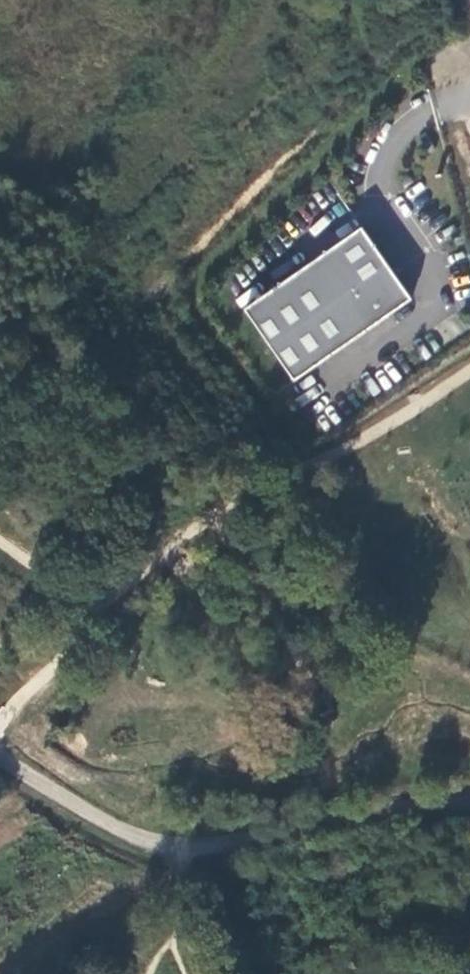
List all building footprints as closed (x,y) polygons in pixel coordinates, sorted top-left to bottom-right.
[(363,229),(245,309),(294,381),(412,300),(363,229)]
